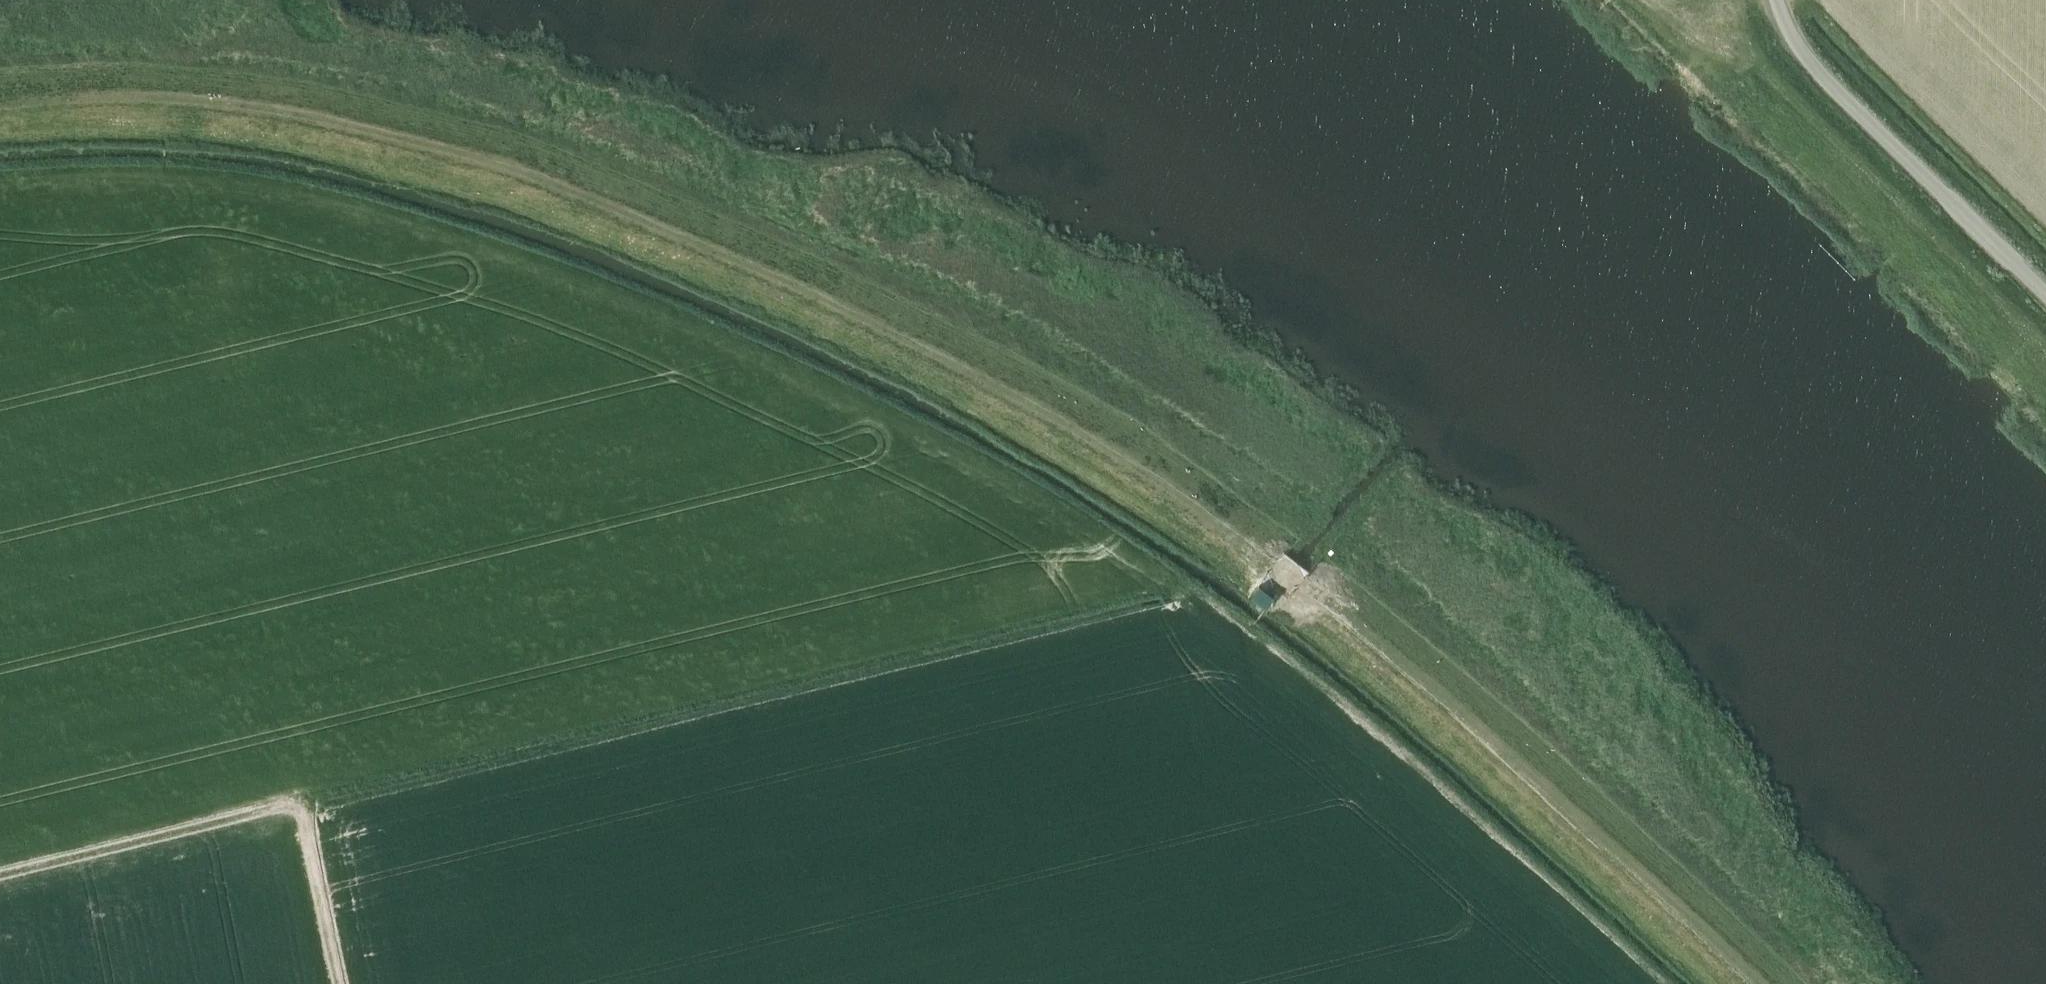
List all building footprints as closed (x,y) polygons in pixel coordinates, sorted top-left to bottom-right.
[(1267,605),(1274,595),(1260,583),(1251,594),(1267,605)]
